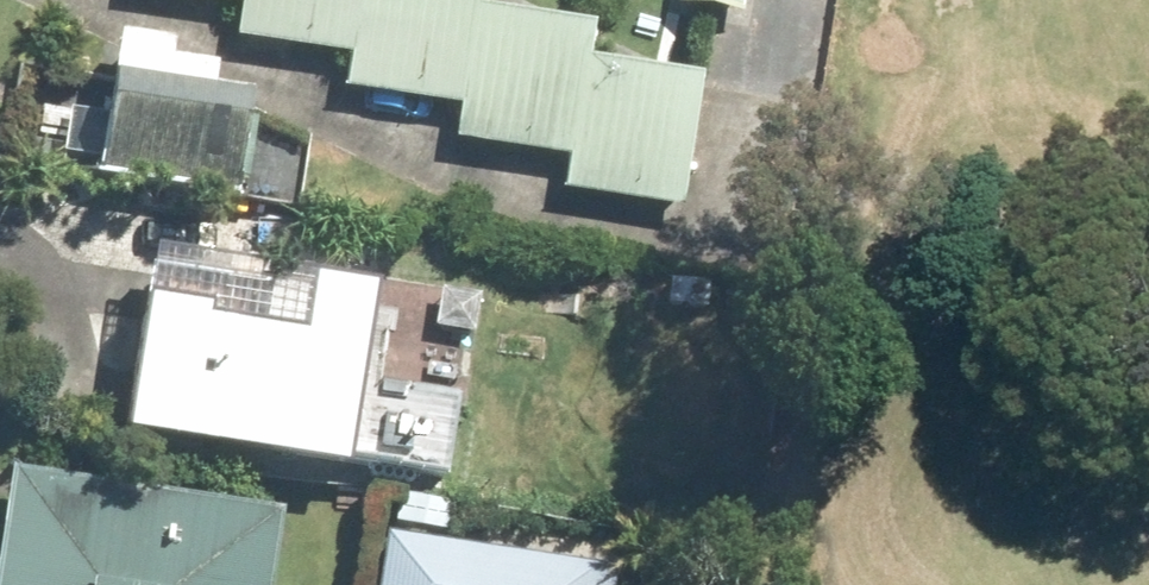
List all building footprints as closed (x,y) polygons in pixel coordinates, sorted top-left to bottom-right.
[(235,25),(350,43),(357,0),(239,0),(235,25)] [(345,76),(460,94),(475,0),(357,0),(350,43),(345,76)] [(455,129),(568,149),(585,45),(590,12),(513,0),(475,0),(460,94),(455,129)] [(585,45),(568,149),(563,179),(681,197),(703,63),(585,45)] [(95,163),(237,185),(254,76),(111,54),(95,163)] [(143,247),(119,417),(345,449),(371,281),(143,247)] [(384,269),(381,302),(418,306),(421,271),(384,269)] [(669,269),(667,299),(703,303),(706,273),(669,269)] [(0,527),(0,584),(267,584),(281,499),(10,457),(0,527)] [(400,487),(395,517),(449,525),(454,495),(400,487)] [(593,556),(385,524),(376,584),(589,584),(593,556)]
